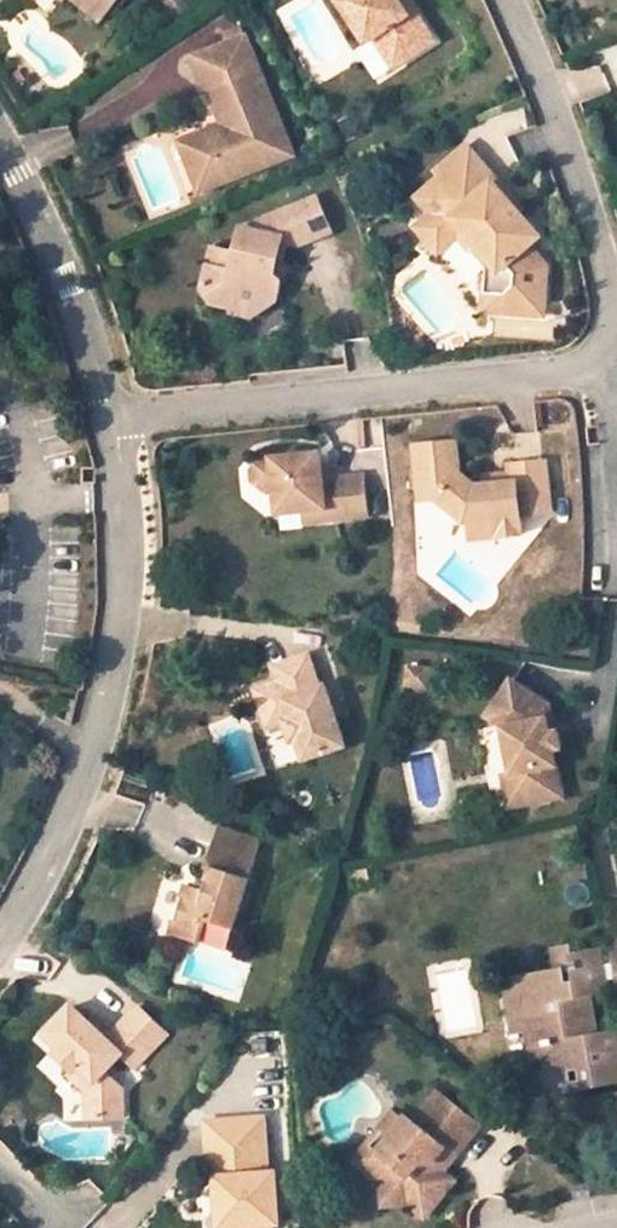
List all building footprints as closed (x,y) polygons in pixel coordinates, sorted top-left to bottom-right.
[(105,23),(123,0),(78,0),(105,23)] [(393,6),(389,0),(346,0),(347,2),(339,7),(367,51),(377,45),(394,73),(432,49),(414,21),(406,26),(393,6)] [(406,26),(414,21),(401,0),(393,6),(406,26)] [(268,171),(258,142),(278,135),(242,42),(189,63),(202,97),(207,96),(220,129),(222,137),(216,139),(210,152),(194,159),(186,178),(194,200),(268,171)] [(220,129),(174,147),(186,178),(194,159),(210,152),(216,139),(222,137),(220,129)] [(38,163),(75,152),(69,131),(46,138),(44,131),(30,135),(38,163)] [(268,171),(289,163),(278,135),(258,142),(268,171)] [(497,263),(489,270),(492,273),(490,292),(511,295),(508,318),(546,323),(551,295),(533,277),(546,265),(531,250),(543,239),(520,214),(515,218),(506,208),(509,205),(497,192),(502,187),(468,152),(440,177),(446,184),(422,205),(436,222),(421,237),(440,258),(469,233),(497,263)] [(520,214),(502,187),(497,192),(509,205),(506,208),(515,218),(520,214)] [(261,310),(271,304),(276,288),(270,278),(272,267),(277,268),(282,247),(291,249),(327,235),(312,200),(255,222),(251,235),(234,231),(228,255),(206,250),(194,293),(203,306),(223,311),(226,303),(261,310)] [(469,233),(440,258),(449,268),(470,250),(489,271),(489,270),(497,263),(469,233)] [(533,277),(551,295),(551,296),(555,274),(546,265),(533,277)] [(270,278),(276,288),(289,280),(283,269),(277,268),(272,267),(270,278)] [(511,295),(490,292),(487,315),(508,318),(511,295)] [(261,310),(226,303),(223,311),(221,320),(235,324),(261,310)] [(530,530),(529,513),(548,510),(546,495),(560,494),(555,458),(518,462),(519,471),(519,483),(493,485),(482,486),(462,478),(458,444),(416,448),(423,503),(437,502),(482,517),(503,515),(505,532),(530,530)] [(332,485),(318,486),(316,471),(314,458),(251,465),(240,476),(241,487),(255,496),(267,495),(269,513),(296,511),(297,523),(364,517),(361,482),(332,485)] [(318,486),(332,485),(331,469),(316,471),(318,486)] [(519,471),(492,473),(493,485),(519,483),(519,471)] [(546,495),(548,510),(561,509),(560,494),(546,495)] [(503,515),(482,517),(483,534),(505,532),(503,515)] [(274,698),(281,715),(290,738),(297,735),(303,753),(342,738),(319,679),(313,682),(301,652),(270,663),(275,677),(249,687),(256,705),(274,698)] [(408,664),(405,680),(426,684),(428,668),(408,664)] [(525,772),(532,803),(526,804),(526,805),(565,800),(560,751),(568,750),(565,731),(556,732),(555,716),(560,715),(558,701),(508,678),(490,720),(507,729),(512,774),(525,772)] [(274,698),(256,705),(262,722),(281,715),(274,698)] [(525,772),(512,774),(518,806),(526,804),(532,803),(525,772)] [(208,844),(248,857),(254,839),(214,826),(208,844)] [(192,939),(201,917),(226,924),(248,857),(208,844),(200,866),(207,868),(199,890),(180,883),(164,929),(192,939)] [(201,917),(192,939),(218,947),(226,924),(201,917)] [(575,967),(573,954),(572,946),(560,948),(563,969),(575,967)] [(578,1087),(616,1080),(616,1032),(601,1035),(588,1037),(582,998),(595,996),(612,993),(605,948),(573,954),(575,967),(563,969),(506,980),(515,1032),(526,1031),(529,1049),(541,1047),(545,1072),(549,1092),(567,1088),(564,1069),(575,1068),(578,1087)] [(588,1037),(601,1035),(595,996),(582,998),(588,1037)] [(55,1026),(70,1042),(62,1050),(55,1056),(70,1072),(67,1075),(82,1090),(76,1118),(110,1127),(117,1094),(104,1080),(124,1060),(135,1071),(167,1038),(138,1009),(106,1042),(72,1008),(55,1026)] [(55,1026),(46,1034),(62,1050),(70,1042),(55,1026)] [(534,1074),(537,1094),(549,1092),(545,1072),(534,1074)] [(484,1128),(444,1094),(420,1124),(413,1118),(371,1170),(385,1182),(387,1206),(413,1203),(429,1217),(450,1192),(447,1173),(436,1164),(448,1149),(459,1158),(484,1128)] [(278,1153),(268,1153),(265,1098),(212,1102),(215,1138),(220,1137),(222,1157),(224,1183),(242,1182),(245,1227),(276,1227),(274,1201),(281,1201),(278,1153)] [(371,1170),(413,1118),(403,1110),(360,1162),(371,1170)] [(224,1183),(227,1227),(245,1227),(242,1182),(224,1183)]
